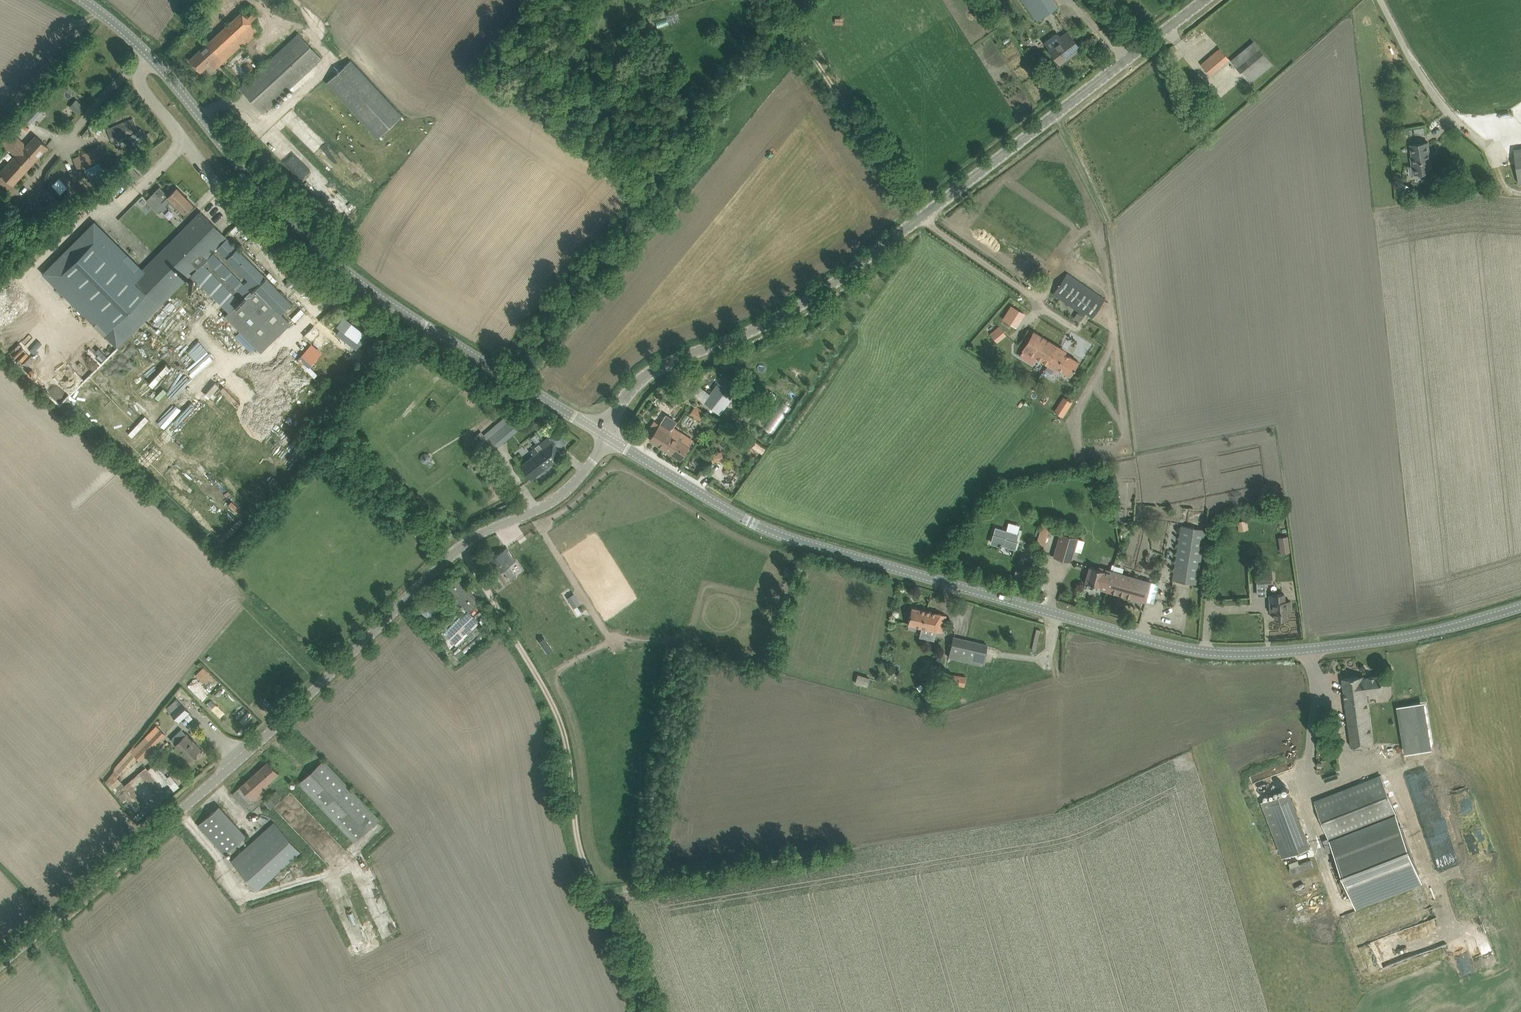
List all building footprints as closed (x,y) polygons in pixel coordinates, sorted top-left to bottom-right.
[(1037,21),(1057,7),(1052,0),(1022,0),(1037,21)] [(189,59),(201,72),(209,64),(215,69),(243,44),(244,45),(259,31),(252,23),(258,17),(250,9),(244,14),(241,11),(189,59)] [(1062,40),(1049,50),(1059,62),(1070,53),(1071,55),(1080,48),(1067,31),(1060,37),(1062,40)] [(240,87),(263,112),(322,58),(299,33),(240,87)] [(1230,61),(1249,83),(1272,64),(1253,42),(1230,61)] [(1201,64),(1212,76),(1230,60),(1219,48),(1201,64)] [(327,84),(377,139),(401,117),(351,62),(327,84)] [(78,100),(71,108),(78,114),(85,106),(78,100)] [(38,113),(35,123),(44,126),(47,116),(38,113)] [(107,129),(112,140),(138,130),(133,118),(107,129)] [(0,177),(0,191),(4,195),(48,146),(36,135),(27,145),(10,130),(1,141),(16,155),(0,172),(2,175),(0,177)] [(132,142),(138,150),(150,141),(143,133),(132,142)] [(1411,144),(1415,174),(1433,171),(1428,142),(1411,144)] [(97,149),(73,159),(79,173),(103,162),(97,149)] [(60,178),(53,184),(60,193),(67,186),(60,178)] [(1411,187),(1401,182),(1396,192),(1406,197),(1411,187)] [(147,199),(159,212),(170,202),(177,209),(179,206),(185,212),(194,204),(177,187),(169,195),(160,186),(147,199)] [(95,222),(44,273),(117,347),(192,273),(227,237),(201,211),(142,270),(95,222)] [(227,237),(192,273),(229,311),(225,315),(260,350),(289,321),(281,313),(292,302),(227,237)] [(1102,305),(1094,300),(1096,297),(1066,276),(1054,293),(1092,319),(1102,305)] [(293,282),(299,288),(303,283),(298,278),(293,282)] [(999,319),(1014,327),(1022,312),(1006,304),(999,319)] [(1077,322),(1082,315),(1077,312),(1072,319),(1077,322)] [(977,344),(984,351),(1006,334),(1000,326),(977,344)] [(1033,331),(1023,349),(1055,368),(1056,367),(1070,375),(1079,362),(1064,353),(1065,351),(1033,331)] [(240,364),(235,369),(253,387),(258,382),(240,364)] [(704,401),(719,413),(739,387),(724,375),(704,401)] [(1064,396),(1060,401),(1069,407),(1072,402),(1064,396)] [(655,406),(663,410),(666,405),(658,400),(655,406)] [(696,406),(690,414),(699,421),(705,413),(696,406)] [(517,413),(480,444),(488,454),(525,423),(517,413)] [(650,439),(665,448),(672,438),(668,435),(669,434),(672,429),(676,423),(665,416),(650,439)] [(672,438),(665,448),(681,459),(689,447),(677,439),(681,432),(675,428),(674,430),(672,429),(669,434),(668,435),(672,438)] [(521,465),(531,478),(562,454),(550,438),(531,453),(533,456),(521,465)] [(715,463),(727,459),(724,449),(712,453),(715,463)] [(1238,530),(1248,528),(1246,519),(1237,521),(1238,530)] [(989,530),(987,537),(1010,545),(1013,537),(1012,537),(1012,535),(1014,529),(991,522),(988,529),(989,530)] [(1040,522),(1035,543),(1043,545),(1047,524),(1040,522)] [(1173,579),(1197,584),(1205,529),(1181,525),(1174,570),(1173,579)] [(438,535),(443,541),(453,533),(449,527),(438,535)] [(1060,531),(1052,556),(1071,562),(1078,537),(1060,531)] [(1277,536),(1278,553),(1287,552),(1286,535),(1277,536)] [(503,568),(511,579),(516,575),(509,564),(515,559),(507,548),(491,559),(499,571),(503,568)] [(1112,570),(1107,590),(1152,603),(1156,589),(1149,587),(1151,582),(1122,573),(1123,568),(1114,565),(1112,571),(1112,570)] [(1090,566),(1085,582),(1100,586),(1100,588),(1107,590),(1112,570),(1105,569),(1105,571),(1090,566)] [(1271,571),(1256,572),(1257,583),(1272,582),(1271,571)] [(444,586),(468,611),(479,601),(455,575),(444,586)] [(1286,593),(1270,594),(1270,611),(1274,611),(1274,619),(1287,618),(1286,610),(1291,610),(1290,601),(1286,601),(1286,593)] [(1260,604),(1251,604),(1251,609),(1265,609),(1265,595),(1260,595),(1260,604)] [(908,624),(942,631),(944,624),(946,615),(912,607),(910,616),(908,624)] [(448,632),(457,641),(478,621),(468,612),(448,632)] [(548,652),(554,649),(547,636),(541,639),(548,652)] [(949,657),(982,665),(985,654),(987,644),(953,636),(951,646),(949,657)] [(196,674),(206,685),(215,676),(205,665),(196,674)] [(947,673),(945,683),(967,686),(969,676),(947,673)] [(852,683),(866,685),(867,676),(854,674),(852,683)] [(1342,678),(1344,688),(1352,746),(1373,744),(1367,693),(1384,690),(1383,685),(1382,675),(1364,677),(1364,675),(1342,678)] [(177,699),(167,708),(180,721),(189,713),(177,699)] [(1421,701),(1393,705),(1399,753),(1427,749),(1421,701)] [(135,753),(135,754),(129,749),(126,754),(136,762),(139,759),(140,760),(165,734),(157,725),(132,750),(135,753)] [(176,744),(190,759),(201,748),(187,733),(176,744)] [(299,783),(354,841),(379,818),(324,760),(299,783)] [(270,786),(268,783),(279,773),(268,761),(233,793),(246,807),(270,786)] [(1381,774),(1314,800),(1329,841),(1330,840),(1356,908),(1423,882),(1381,774)] [(265,801),(272,808),(284,797),(277,790),(265,801)] [(1311,846),(1289,790),(1261,801),(1283,857),(1311,846)] [(198,824),(226,855),(247,836),(219,806),(198,824)] [(233,860),(259,888),(301,850),(274,821),(233,860)]
